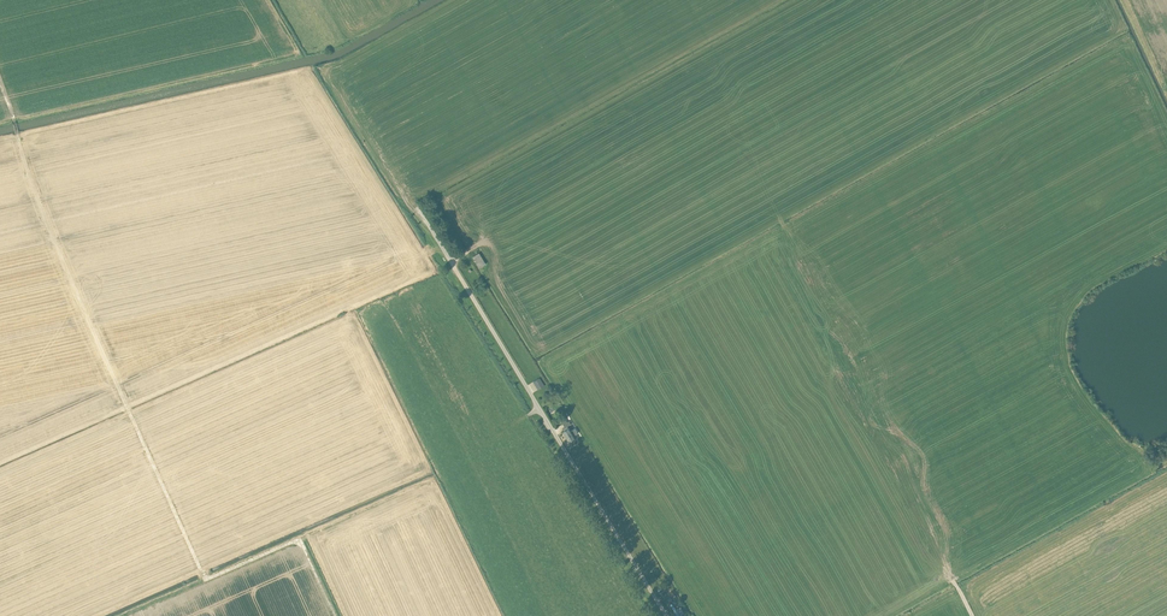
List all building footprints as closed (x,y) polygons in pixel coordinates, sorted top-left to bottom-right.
[(473,256),(479,268),(487,264),(480,252),(473,256)] [(539,378),(533,382),(538,390),(544,386),(539,378)] [(569,442),(575,438),(574,436),(578,434),(575,429),(571,431),(569,428),(568,429),(567,426),(571,424),(569,421),(567,422),(563,416),(559,418),(565,427),(563,429),(564,431),(563,432),(569,442)] [(684,613),(681,608),(679,604),(673,608),(675,611),(677,615),(678,614),(680,615),(684,613)]
